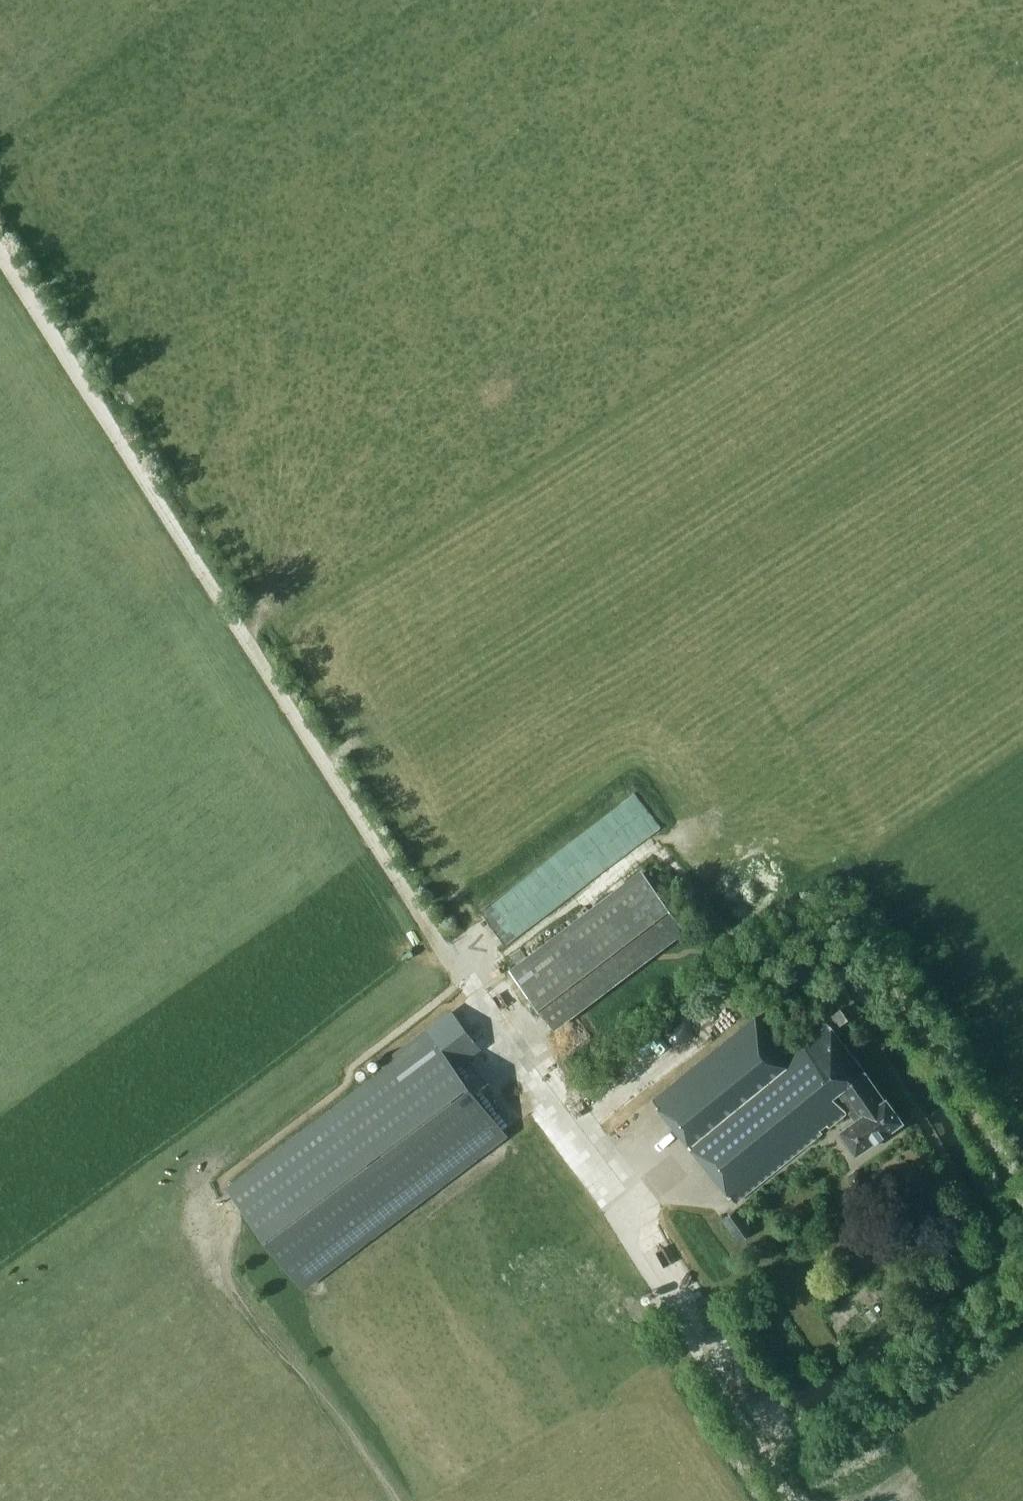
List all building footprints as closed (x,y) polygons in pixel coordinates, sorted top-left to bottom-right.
[(510,969),(554,1028),(686,928),(641,869),(510,969)] [(831,1015),(839,1026),(848,1020),(839,1009),(831,1015)] [(453,1062),(462,1055),(477,1044),(453,1013),(384,1065),(387,1069),(231,1187),(303,1283),(505,1131),(453,1062)] [(787,1055),(756,1017),(654,1098),(735,1202),(853,1107),(859,1116),(839,1130),(856,1154),(904,1120),(887,1097),(885,1098),(866,1070),(829,1022),(787,1055)] [(857,1170),(848,1177),(855,1186),(864,1179),(857,1170)] [(756,1228),(740,1207),(722,1219),(739,1241),(756,1228)]
